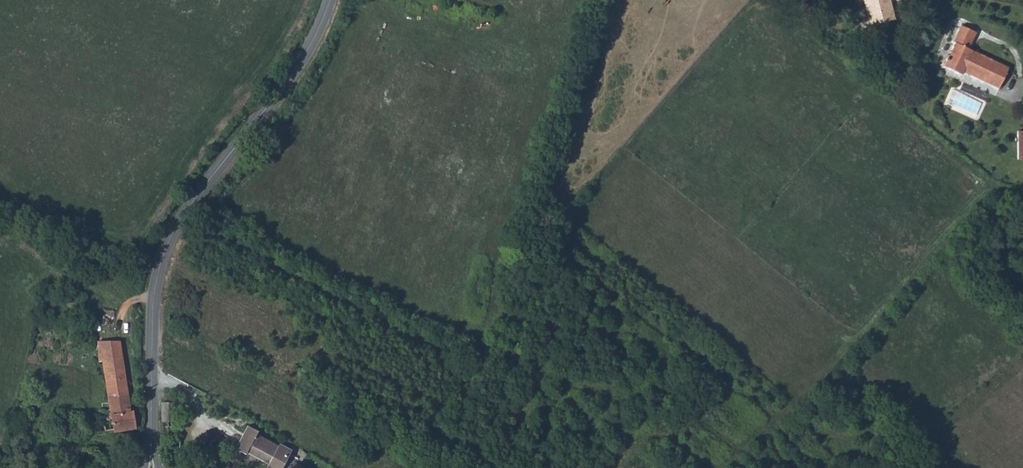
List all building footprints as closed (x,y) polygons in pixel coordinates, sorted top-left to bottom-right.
[(867,21),(877,18),(879,24),(881,26),(883,27),(885,26),(887,24),(886,21),(893,18),(888,0),(862,0),(867,21)] [(941,67),(958,76),(960,73),(996,91),(1006,70),(967,50),(975,34),(960,27),(951,43),(954,45),(948,56),(945,55),(942,62),(943,62),(941,67)] [(98,336),(100,361),(102,361),(106,408),(99,408),(100,425),(124,423),(125,435),(138,434),(136,405),(126,406),(120,335),(98,336)] [(171,401),(160,402),(160,433),(171,433),(171,401)] [(241,428),(252,434),(254,431),(243,425),(241,428)] [(230,448),(241,454),(242,452),(265,464),(263,467),(281,467),(288,455),(252,434),(241,428),(230,448)] [(252,434),(288,455),(290,452),(276,444),(274,446),(252,434)]
